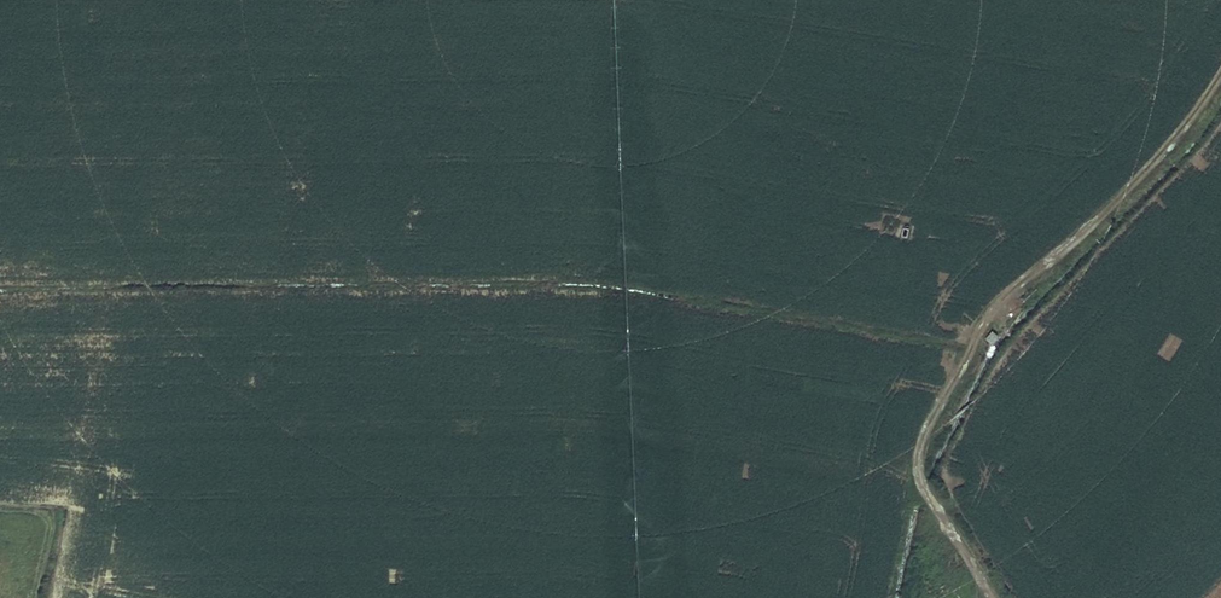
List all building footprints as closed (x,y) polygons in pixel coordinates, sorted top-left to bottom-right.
[(998,336),(991,331),(986,339),(992,344),(998,336)]
